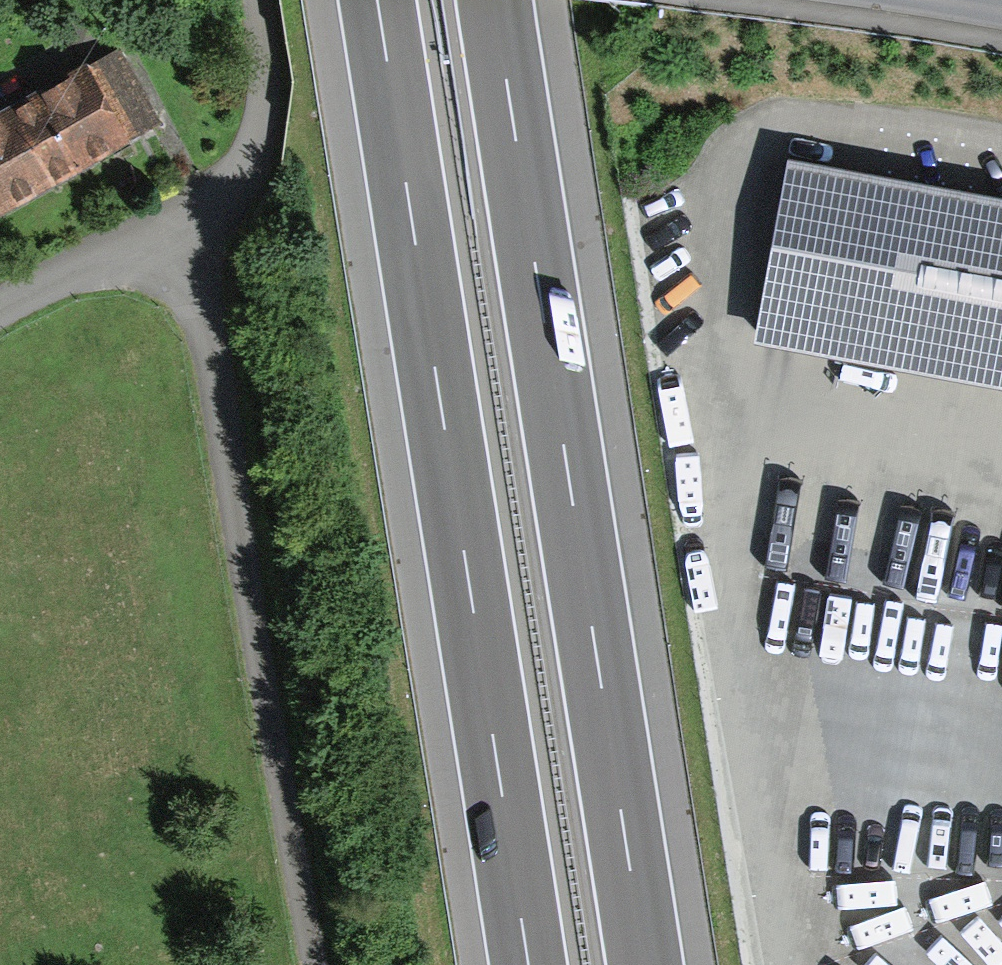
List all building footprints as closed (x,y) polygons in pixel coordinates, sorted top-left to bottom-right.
[(0,126),(0,212),(126,141),(89,75),(0,126)] [(784,176),(753,347),(1001,391),(1001,214),(784,176)]
